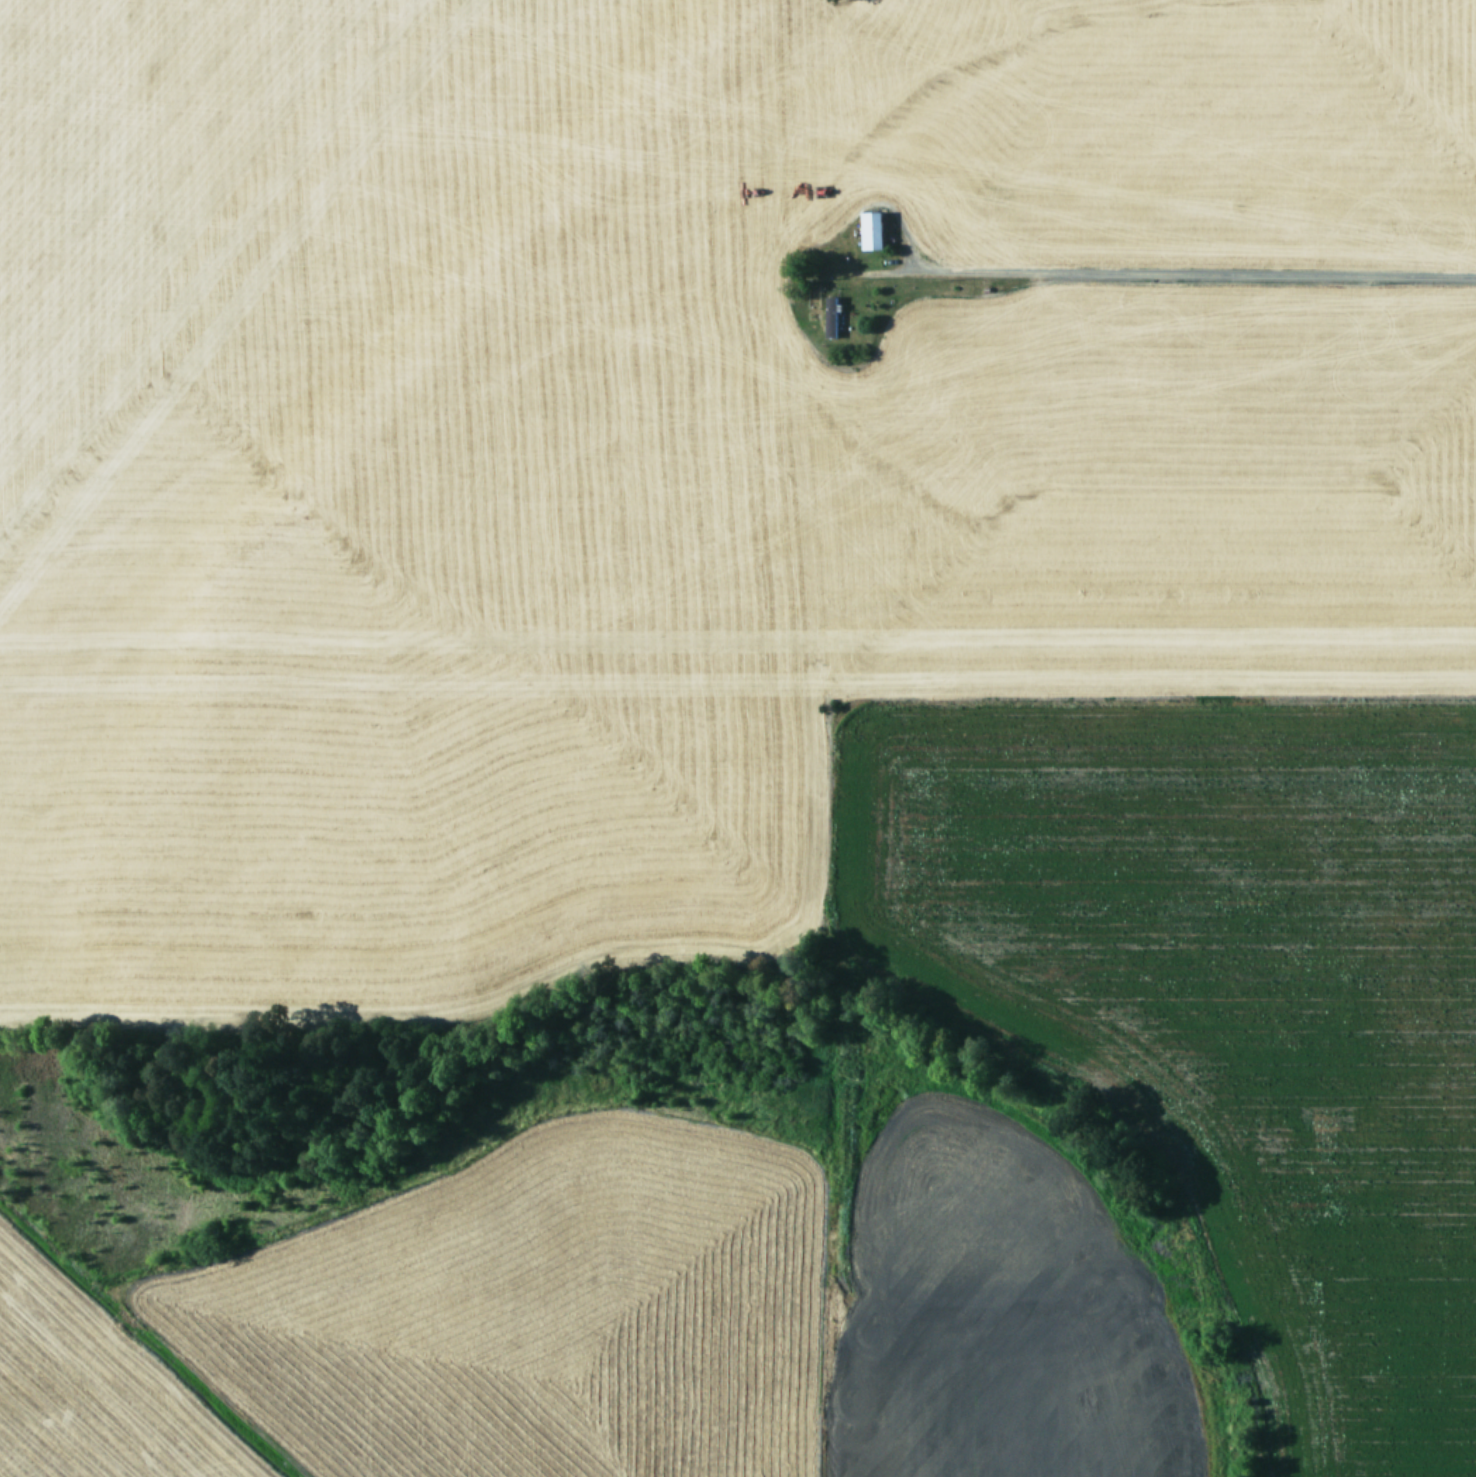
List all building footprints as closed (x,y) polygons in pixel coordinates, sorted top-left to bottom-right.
[(882,248),(882,210),(860,211),(861,249),(882,248)]
